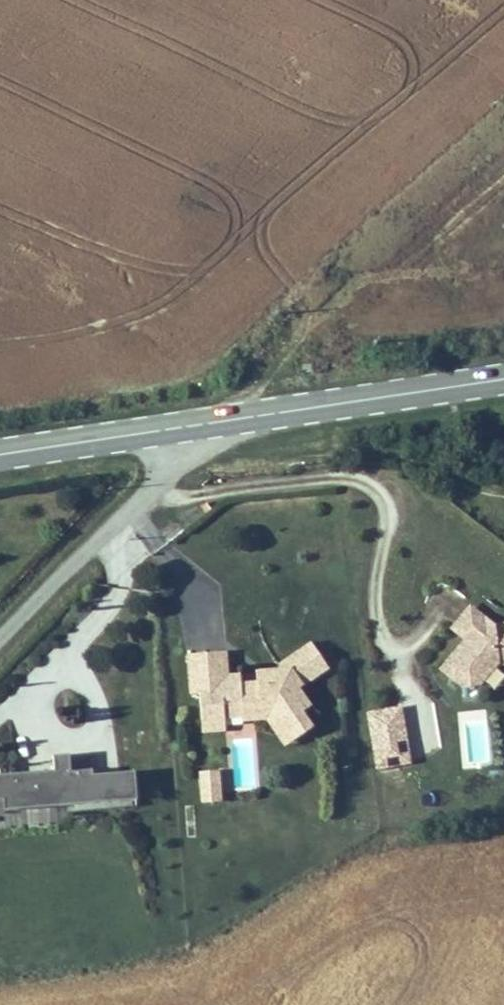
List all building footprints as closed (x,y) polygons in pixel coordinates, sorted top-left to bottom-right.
[(503,663),(503,624),(493,625),(470,607),(459,620),(473,631),(467,639),(442,669),(462,685),(480,683),(496,664),(503,663)] [(467,639),(473,631),(459,620),(453,628),(467,639)] [(317,709),(305,692),(314,686),(310,681),(331,666),(317,645),(285,667),(286,677),(276,684),(263,685),(247,686),(247,678),(234,679),(232,655),(193,658),(196,698),(206,697),(208,724),(231,722),(230,709),(248,708),(249,714),(266,713),(273,723),(282,736),(290,731),(300,744),(319,730),(309,715),(317,709)] [(314,686),(335,671),(331,666),(310,681),(314,686)] [(276,684),(286,677),(285,672),(262,674),(263,685),(276,684)] [(402,706),(367,712),(376,769),(411,763),(402,706)] [(248,708),(230,709),(231,722),(249,720),(249,725),(273,723),(266,713),(249,714),(248,708)] [(232,734),(231,722),(208,724),(209,736),(232,734)] [(300,744),(290,731),(282,736),(291,750),(300,744)] [(100,780),(99,775),(78,777),(76,760),(60,761),(61,776),(0,781),(0,807),(11,806),(12,816),(144,805),(142,776),(100,780)] [(207,776),(208,793),(227,791),(226,774),(207,776)] [(228,805),(227,791),(208,793),(209,806),(228,805)]
